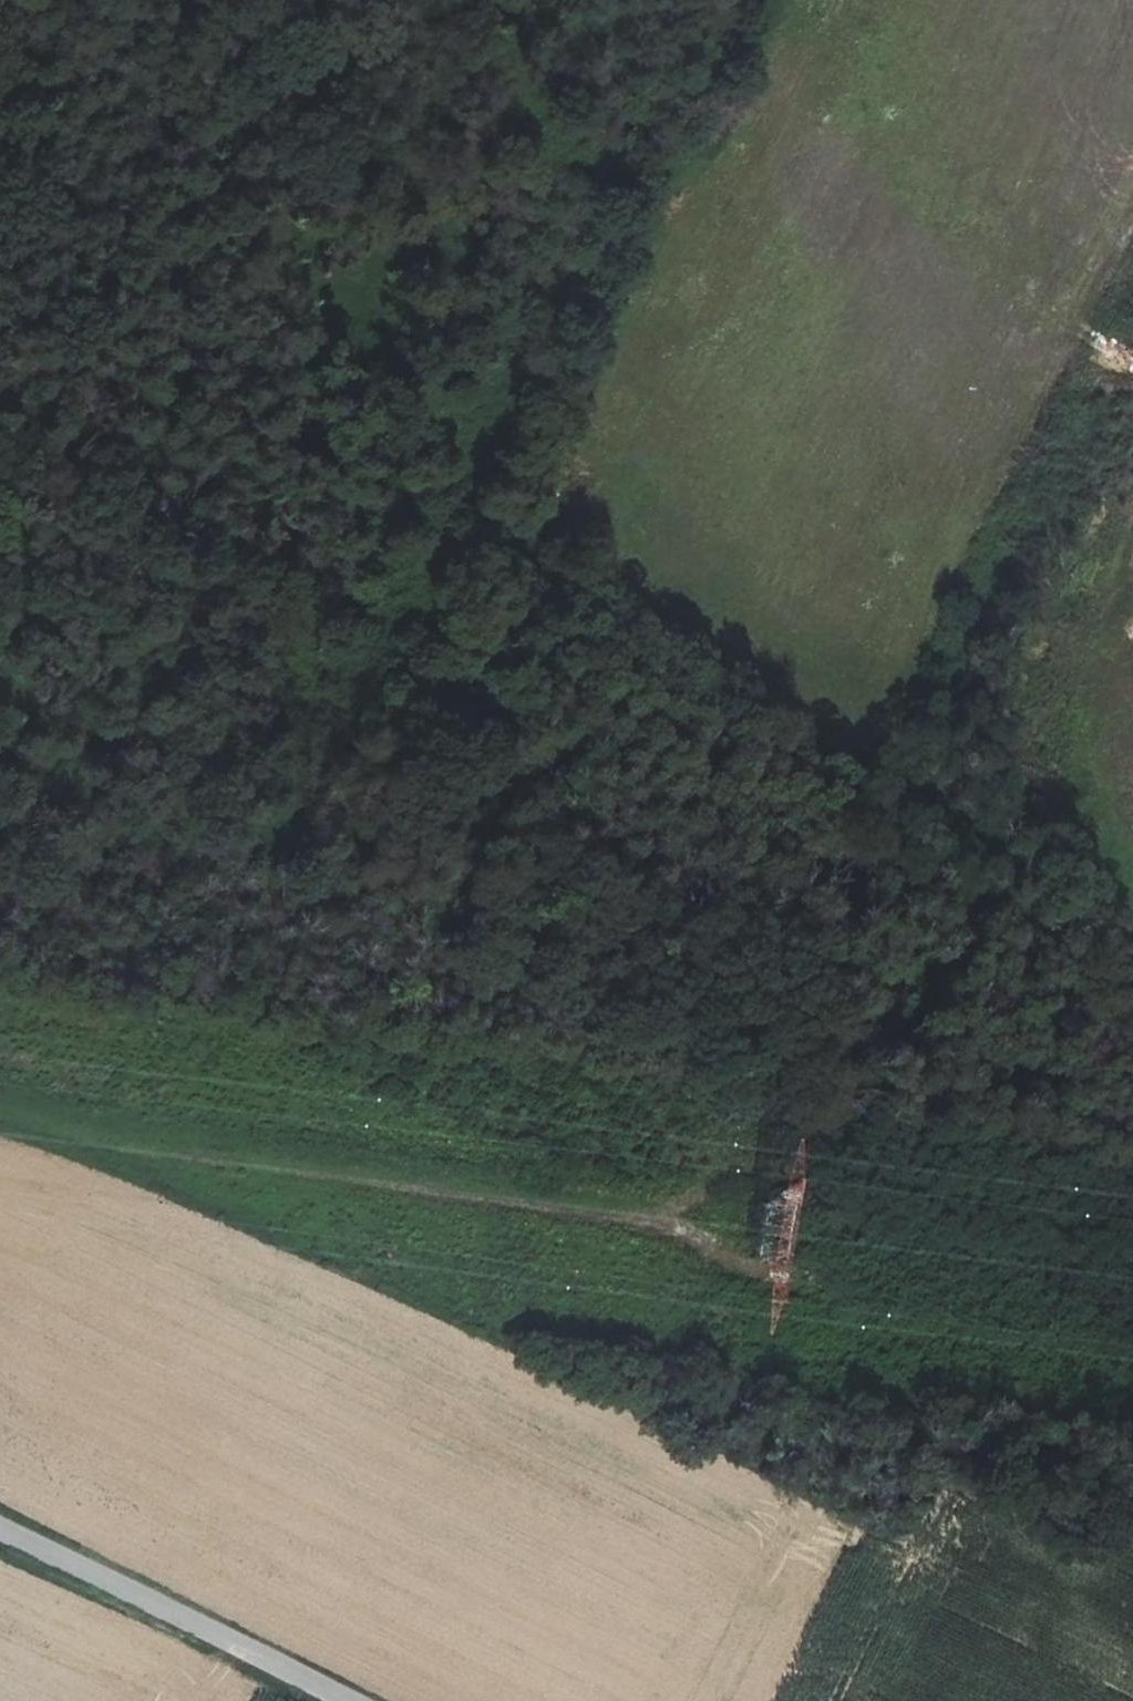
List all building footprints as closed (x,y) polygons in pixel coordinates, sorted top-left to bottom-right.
[(762,1194),(764,1319),(793,1318),(791,1194),(762,1194)]
